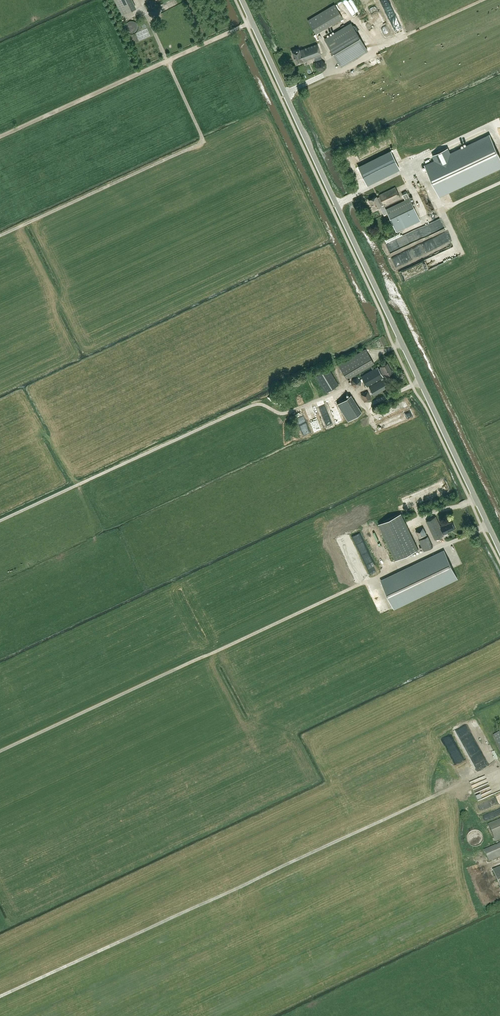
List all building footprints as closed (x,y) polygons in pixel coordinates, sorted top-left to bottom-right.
[(122,15),(135,8),(131,0),(114,0),(122,15)] [(308,20),(316,34),(343,18),(335,4),(308,20)] [(392,26),(395,25),(394,23),(398,21),(397,18),(389,21),(392,26)] [(351,23),(325,40),(341,67),(367,51),(351,23)] [(303,61),(321,55),(317,44),(300,50),(299,49),(292,51),(296,64),(304,62),(303,61)] [(325,71),(325,61),(316,61),(315,68),(320,69),(320,70),(325,71)] [(425,165),(439,196),(499,167),(499,156),(490,135),(451,153),(448,148),(432,155),(435,160),(425,165)] [(367,185),(399,169),(390,151),(358,167),(367,185)] [(412,185),(422,181),(415,164),(406,168),(412,185)] [(405,184),(402,177),(395,180),(398,188),(405,184)] [(385,204),(385,205),(400,197),(395,187),(379,195),(379,197),(377,198),(376,196),(368,200),(371,204),(374,210),(381,206),(385,204)] [(409,197),(385,209),(386,211),(387,213),(396,231),(420,219),(409,197)] [(396,241),(385,245),(388,252),(399,248),(396,241)] [(414,250),(391,260),(395,269),(408,263),(407,260),(416,256),(414,250)] [(365,349),(338,365),(347,379),(370,366),(372,370),(361,376),(366,387),(381,379),(381,380),(369,387),(373,395),(381,392),(388,387),(383,377),(382,375),(384,374),(385,376),(392,372),(387,363),(380,367),(381,368),(379,369),(377,367),(373,369),(371,365),(374,364),(365,349)] [(325,392),(338,385),(329,368),(316,376),(325,392)] [(360,394),(364,402),(371,398),(367,391),(360,394)] [(338,404),(347,423),(362,415),(353,397),(338,404)] [(406,403),(384,412),(386,417),(408,408),(406,403)] [(312,432),(318,430),(312,410),(305,412),(312,432)] [(401,416),(403,420),(413,417),(411,412),(401,416)] [(395,560),(418,549),(401,513),(378,524),(395,560)] [(447,532),(455,528),(452,521),(448,523),(444,525),(444,526),(441,527),(436,516),(426,521),(435,539),(444,535),(443,532),(446,530),(447,532)] [(424,552),(431,549),(426,537),(427,536),(423,528),(414,532),(424,552)] [(444,550),(381,580),(394,608),(457,578),(444,550)] [(260,630),(235,642),(236,644),(242,641),(242,640),(244,638),(245,640),(261,632),(260,630)] [(479,779),(465,785),(473,804),(487,798),(479,779)] [(478,806),(480,811),(499,804),(499,799),(478,806)] [(480,816),(483,822),(499,815),(496,809),(480,816)] [(499,839),(499,819),(488,824),(495,841),(499,839)] [(499,857),(499,844),(484,851),(489,862),(499,857)]
